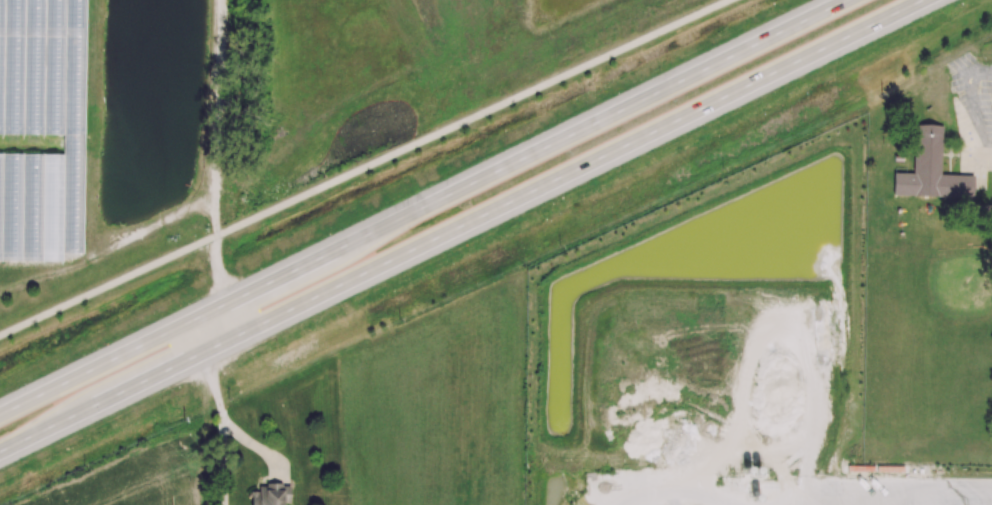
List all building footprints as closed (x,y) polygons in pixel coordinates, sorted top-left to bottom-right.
[(915,125),(943,126),(941,173),(974,175),(973,200),(895,196),(896,171),(912,172),(915,125)] [(283,503),(290,503),(290,485),(259,485),(259,491),(252,491),(252,504),(283,504),(283,503)]
